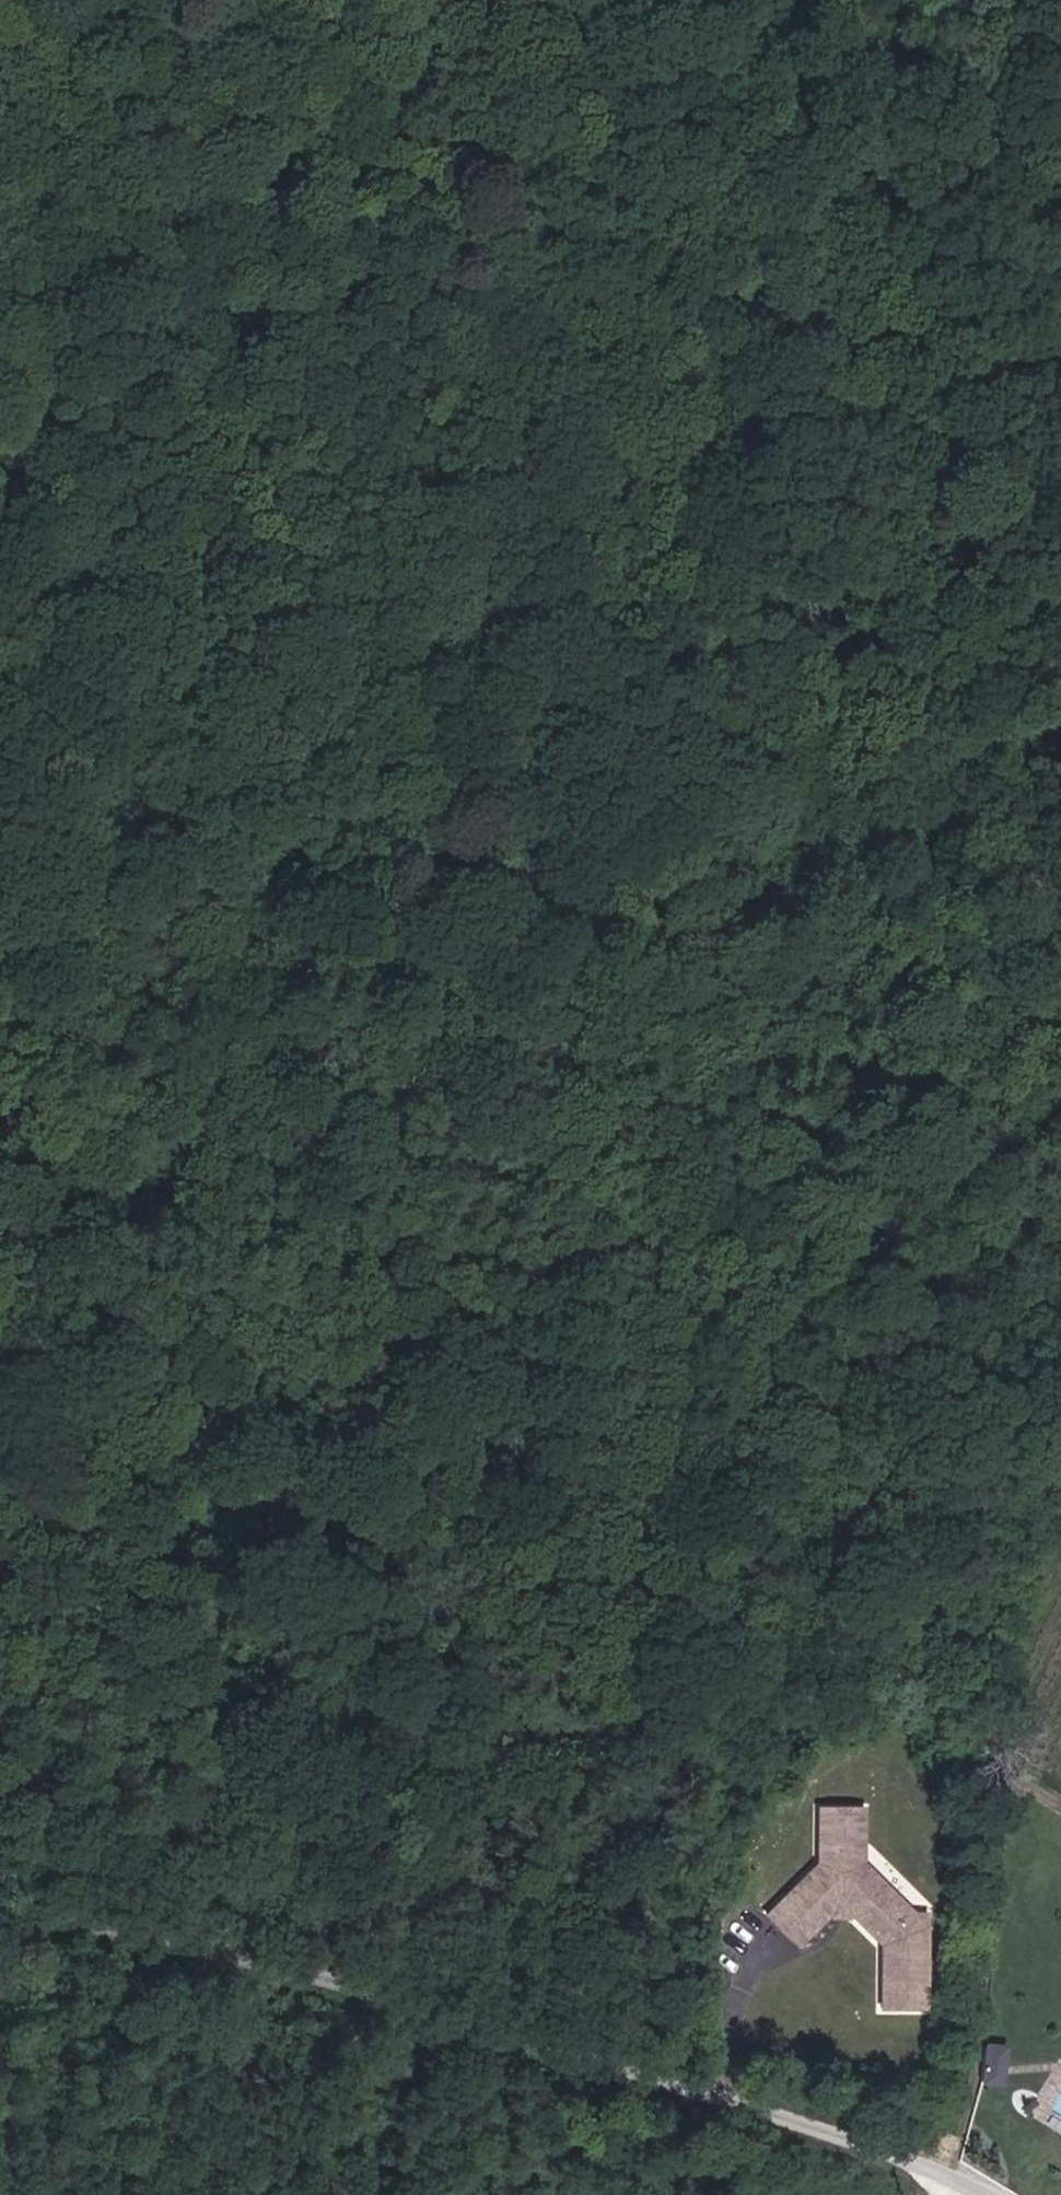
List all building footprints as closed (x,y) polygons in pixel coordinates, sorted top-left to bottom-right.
[(773,1916),(804,1946),(838,1914),(859,1916),(887,1943),(887,2007),(932,2008),(933,1911),(917,1911),(867,1859),(868,1810),(821,1809),(822,1862),(773,1916)] [(1006,2084),(1009,2041),(987,2039),(983,2083),(1006,2084)] [(881,2174),(876,2194),(900,2194),(904,2179),(881,2174)]
